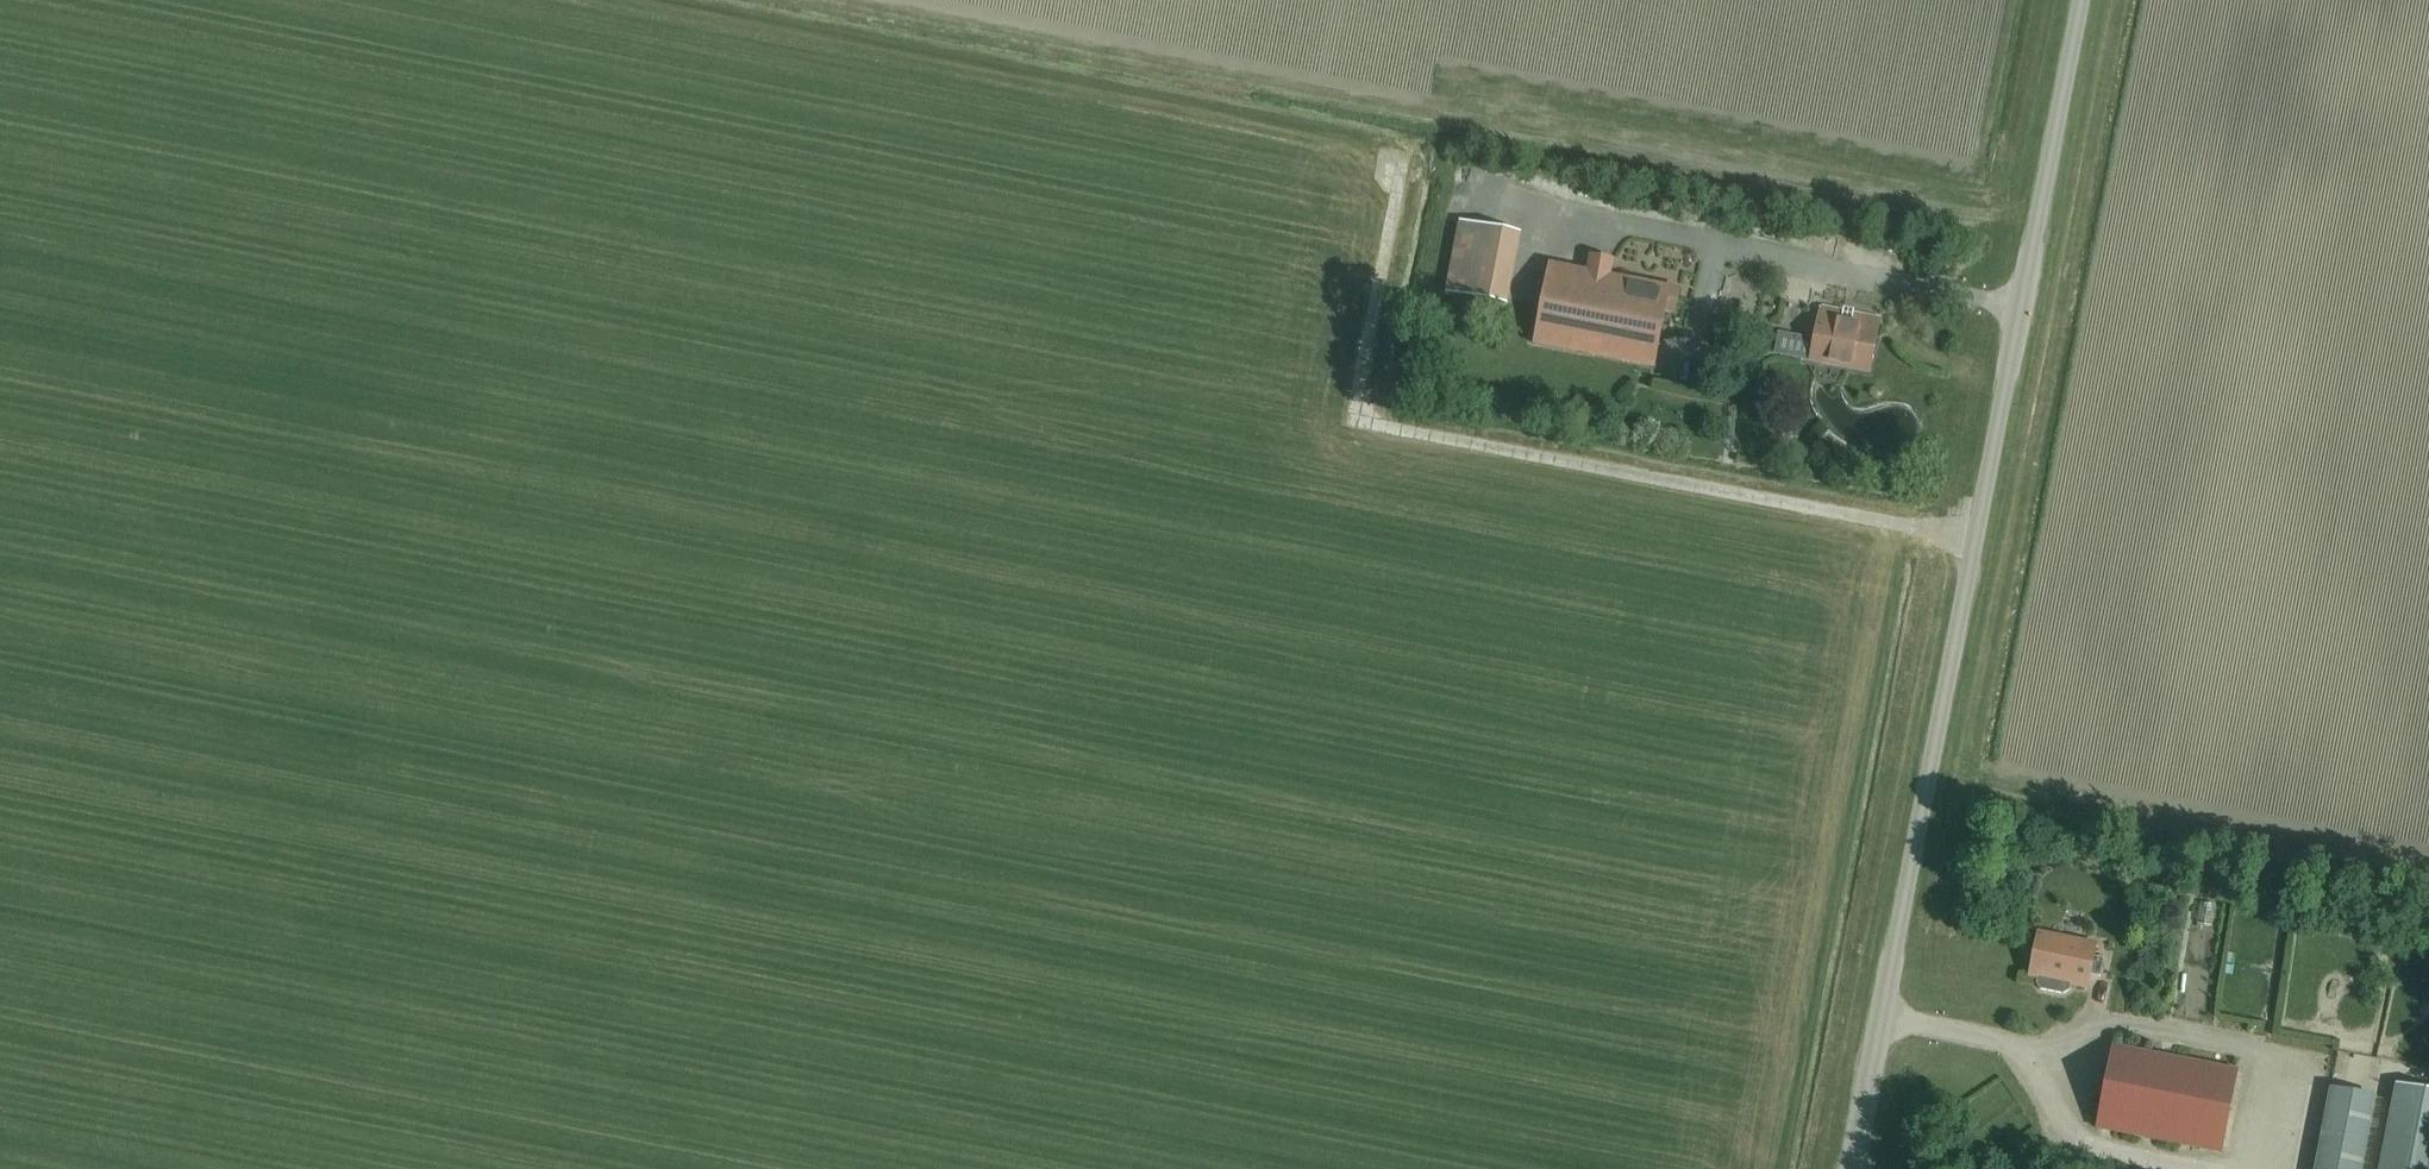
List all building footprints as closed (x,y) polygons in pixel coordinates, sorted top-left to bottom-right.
[(1503,304),(1517,233),(1460,222),(1446,292),(1503,304)] [(1651,367),(1667,287),(1550,264),(1534,344),(1651,367)] [(1868,372),(1876,329),(1819,318),(1811,361),(1868,372)] [(2099,976),(2102,959),(2092,957),(2095,945),(2038,933),(2029,976),(2086,987),(2089,975),(2099,976)] [(2220,1153),(2237,1071),(2112,1046),(2096,1128),(2220,1153)] [(2396,1084),(2379,1168),(2428,1168),(2428,1091),(2396,1084)] [(2374,1098),(2330,1089),(2314,1168),(2360,1168),(2374,1098)]
